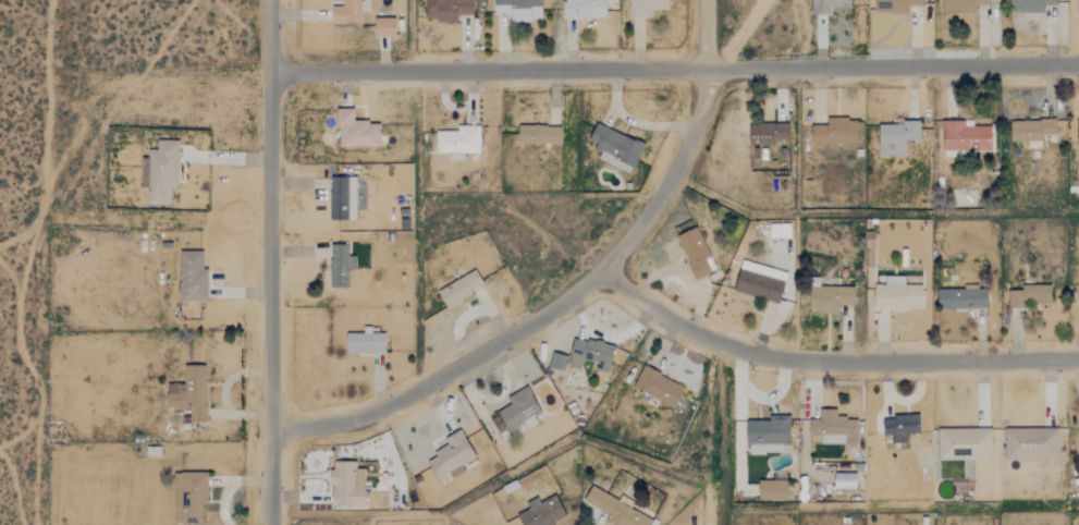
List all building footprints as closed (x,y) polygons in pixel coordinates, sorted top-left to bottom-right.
[(363,24),(363,12),(368,12),(368,0),(341,0),(341,4),(331,4),(331,24),(363,24)] [(456,15),(471,15),(472,0),(426,0),(425,21),(456,22),(456,15)] [(493,15),(511,14),(511,21),(541,21),(541,0),(493,0),(493,15)] [(605,0),(563,0),(563,19),(605,17),(605,0)] [(651,11),(666,11),(667,0),(629,0),(628,17),(651,17),(651,11)] [(812,15),(830,14),(830,10),(849,9),(849,0),(812,0),(812,15)] [(874,13),(908,13),(908,5),(922,5),(922,0),(874,0),(874,13)] [(989,0),(942,0),(943,13),(976,12),(976,5),(990,4),(989,0)] [(1009,12),(1042,12),(1042,4),(1056,4),(1056,0),(1009,0),(1009,12)] [(394,19),(373,19),(373,37),(394,37),(394,19)] [(338,147),(379,147),(379,122),(353,122),(353,109),(336,109),(338,147)] [(856,144),(856,118),(826,118),(826,125),(811,125),(811,145),(856,144)] [(1009,121),(1010,142),(1027,142),(1027,148),(1041,148),(1041,135),(1055,135),(1055,120),(1009,121)] [(991,125),(965,126),(965,121),(942,121),(943,152),(991,152),(991,125)] [(919,122),(878,123),(879,156),(905,156),(905,141),(919,141),(919,122)] [(749,145),(788,144),(788,123),(748,124),(749,145)] [(588,144),(602,149),(598,159),(630,172),(643,144),(596,124),(588,144)] [(436,131),(434,154),(447,154),(447,161),(463,161),(463,154),(479,154),(479,125),(456,125),(456,131),(436,131)] [(517,144),(560,145),(561,126),(517,125),(517,144)] [(179,141),(157,141),(156,150),(148,150),(147,205),(170,205),(170,187),(177,187),(179,141)] [(376,190),(377,166),(406,166),(406,190),(376,190)] [(355,220),(355,178),(330,178),(329,220),(355,220)] [(790,224),(770,225),(770,239),(790,238),(790,224)] [(676,236),(694,280),(715,271),(697,228),(676,236)] [(347,288),(347,269),(355,269),(355,255),(347,255),(348,244),(330,243),(329,286),(347,288)] [(206,301),(207,268),(201,268),(203,252),(179,251),(177,301),(206,301)] [(787,272),(741,260),(733,291),(778,303),(787,272)] [(474,296),(470,290),(482,284),(476,270),(437,289),(446,309),(474,296)] [(922,285),(904,285),(904,277),(885,277),(884,285),(874,284),(873,309),(905,310),(906,307),(922,307),(922,285)] [(1051,306),(1050,285),(1020,285),(1020,291),(1007,291),(1008,307),(1051,306)] [(854,288),(808,286),(808,312),(837,313),(837,306),(853,306),(854,288)] [(986,308),(986,289),(937,290),(937,309),(986,308)] [(347,350),(348,329),(385,330),(385,351),(347,350)] [(613,344),(573,337),(567,365),(580,367),(581,359),(597,362),(594,369),(609,373),(613,344)] [(549,366),(562,369),(566,355),(553,351),(549,366)] [(205,365),(183,365),(183,383),(165,383),(165,406),(189,407),(189,422),(204,422),(205,365)] [(674,406),(684,386),(642,366),(633,387),(674,406)] [(506,396),(510,404),(488,415),(500,437),(524,424),(526,428),(537,423),(534,415),(540,412),(527,386),(506,396)] [(857,443),(857,417),(836,417),(836,408),(819,408),(819,419),(809,418),(809,435),(820,435),(820,443),(857,443)] [(891,443),(906,442),(906,434),(919,434),(919,413),(892,414),(892,418),(882,419),(883,435),(891,435),(891,443)] [(787,415),(762,415),(762,419),(746,419),(746,453),(787,453),(787,415)] [(1057,427),(1003,428),(1004,460),(1058,459),(1057,427)] [(991,459),(991,428),(936,429),(937,460),(991,459)] [(476,457),(461,429),(432,444),(438,454),(427,461),(437,479),(449,473),(451,477),(465,471),(462,465),(476,457)] [(355,461),(330,461),(330,506),(363,505),(363,467),(355,467),(355,461)] [(175,523),(201,523),(201,504),(206,504),(207,471),(175,471),(175,523)] [(834,489),(855,489),(855,473),(834,473),(834,489)] [(787,500),(787,480),(758,480),(758,500),(787,500)] [(629,508),(633,501),(620,495),(618,499),(591,485),(583,501),(609,514),(605,521),(614,524),(648,524),(651,518),(629,508)] [(556,496),(539,502),(537,498),(526,502),(528,510),(518,513),(522,524),(552,524),(566,520),(556,496)]
